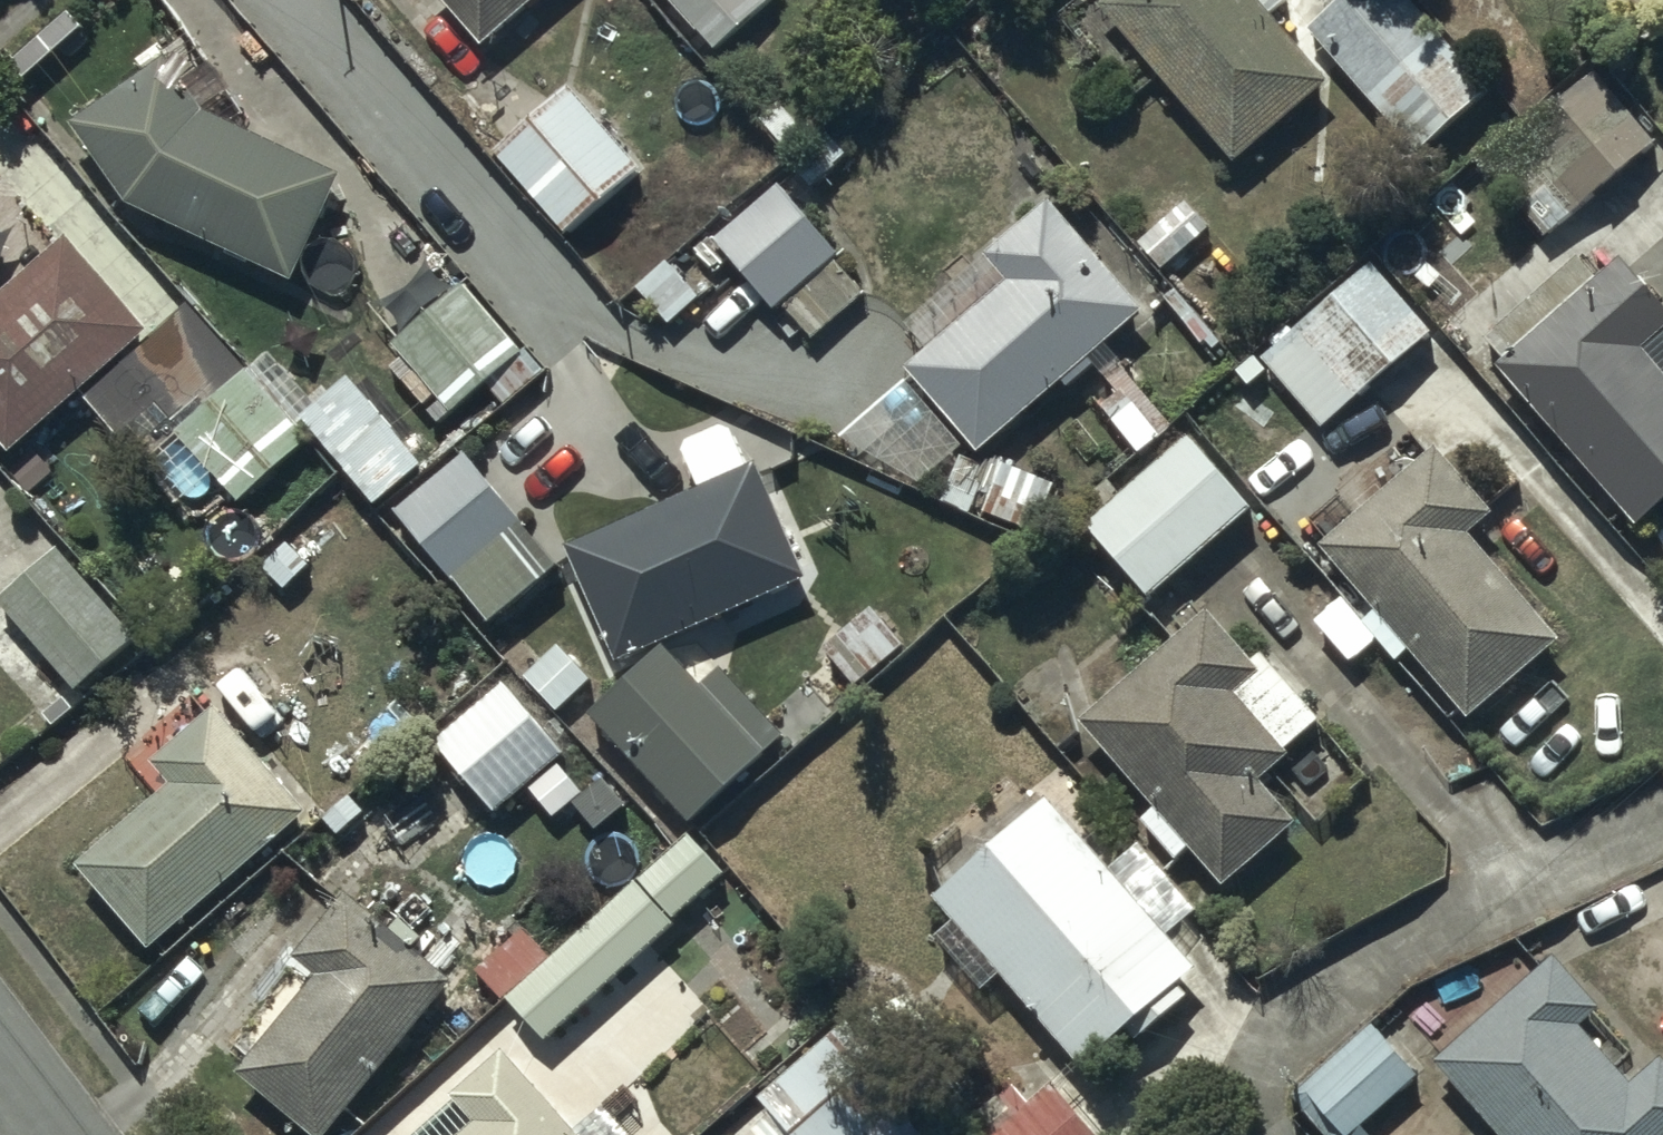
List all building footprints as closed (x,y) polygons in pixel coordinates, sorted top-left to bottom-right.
[(480,47),(536,0),(440,0),(480,47)] [(700,48),(708,39),(716,48),(767,0),(654,0),(700,48)] [(1099,10),(1231,166),(1325,87),(1251,0),(1111,0),(1099,10)] [(1307,33),(1417,158),(1491,94),(1408,0),(1344,0),(1307,33)] [(337,177),(203,115),(166,61),(67,128),(123,210),(287,285),(337,177)] [(1592,76),(1484,165),(1544,237),(1652,147),(1592,76)] [(491,156),(564,238),(638,173),(564,91),(491,156)] [(802,125),(778,96),(757,114),(781,142),(802,125)] [(809,181),(846,149),(826,127),(790,160),(809,181)] [(837,247),(774,178),(712,235),(774,303),(837,247)] [(1143,316),(1047,206),(926,310),(950,337),(906,374),(979,457),(1061,386),(1067,393),(1094,371),(1088,364),(1143,316)] [(11,445),(151,326),(65,227),(0,282),(0,432),(11,445)] [(697,291),(664,255),(634,282),(667,318),(697,291)] [(864,287),(837,256),(783,301),(810,333),(864,287)] [(1496,370),(1635,532),(1662,508),(1662,379),(1641,353),(1662,335),(1662,311),(1621,262),(1596,283),(1578,262),(1483,343),(1502,365),(1496,370)] [(1431,336),(1370,266),(1259,363),(1320,433),(1431,336)] [(460,285),(387,346),(450,419),(522,357),(460,285)] [(187,297),(121,357),(177,419),(244,359),(187,297)] [(1110,420),(1137,456),(1173,429),(1118,358),(1100,372),(1127,407),(1110,420)] [(245,365),(175,426),(237,495),(307,434),(245,365)] [(563,548),(612,663),(803,584),(754,468),(745,472),(728,429),(682,448),(700,491),(563,548)] [(174,431),(141,461),(163,483),(195,453),(174,431)] [(1490,516),(1433,452),(1417,467),(1393,439),(1303,519),(1323,542),(1314,550),(1371,614),(1377,643),(1397,666),(1409,655),(1469,723),(1560,643),(1466,538),(1490,516)] [(1252,516),(1188,440),(1083,528),(1147,604),(1252,516)] [(405,478),(380,446),(347,472),(373,503),(405,478)] [(461,455),(391,510),(487,628),(556,573),(461,455)] [(309,561),(287,537),(260,561),(283,586),(309,561)] [(0,601),(0,607),(72,691),(131,640),(56,553),(0,601)] [(853,690),(902,648),(869,611),(821,653),(853,690)] [(1208,615),(1076,723),(1151,814),(1140,824),(1172,862),(1188,849),(1221,888),(1295,827),(1259,783),(1290,757),(1286,752),(1316,727),(1258,657),(1249,664),(1208,615)] [(590,674),(557,640),(522,673),(556,707),(590,674)] [(667,651),(589,719),(686,829),(783,744),(719,672),(700,689),(667,651)] [(436,740),(494,814),(563,760),(505,686),(436,740)] [(147,954),(301,816),(211,716),(151,769),(169,789),(74,873),(147,954)] [(623,800),(599,773),(571,796),(596,824),(623,800)] [(364,807),(349,790),(323,814),(338,831),(364,807)] [(1046,804),(933,900),(952,922),(934,938),(984,997),(1004,980),(1080,1069),(1191,974),(1046,804)] [(723,869),(689,830),(638,875),(672,914),(723,869)] [(674,919),(635,877),(507,994),(545,1036),(674,919)] [(572,889),(531,927),(551,948),(592,910),(572,889)] [(305,1134),(327,1134),(452,989),(348,901),(295,962),(314,978),(232,1073),(305,1134)] [(547,952),(520,925),(477,967),(504,994),(547,952)] [(1435,1062),(1498,1134),(1662,1134),(1662,1064),(1662,1063),(1632,1089),(1580,1029),(1597,1015),(1552,962),(1435,1062)] [(756,1101),(785,1134),(871,1134),(912,1100),(846,1024),(756,1101)] [(1339,1134),(1348,1134),(1416,1081),(1380,1036),(1306,1095),(1339,1134)] [(502,1055),(447,1103),(451,1109),(421,1134),(571,1134),(502,1055)] [(969,1121),(980,1134),(1091,1134),(1049,1086),(1027,1105),(1011,1085),(969,1121)]
